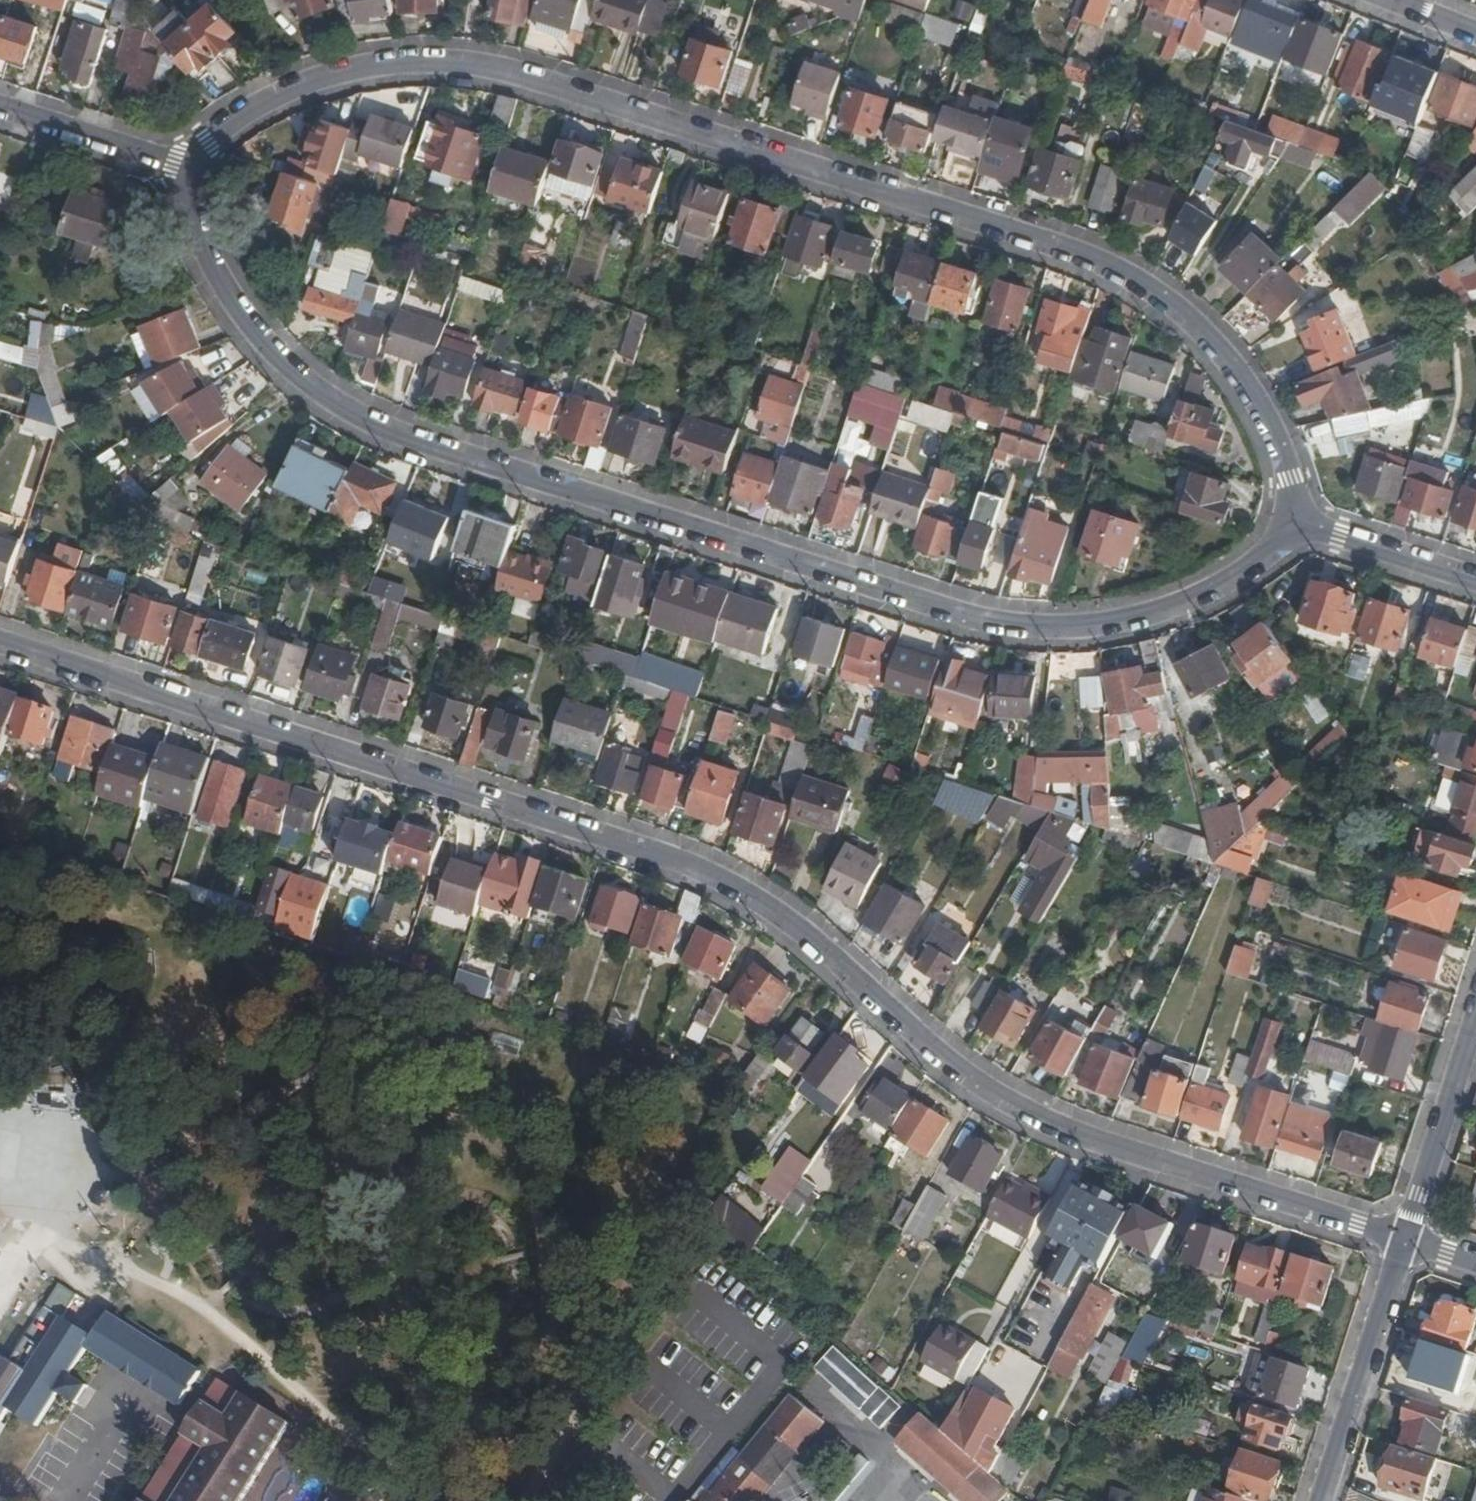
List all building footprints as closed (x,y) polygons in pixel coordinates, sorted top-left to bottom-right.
[(74,0),(66,0),(66,1),(61,14),(70,17),(76,0),(74,0)] [(76,0),(112,11),(109,23),(125,28),(131,9),(134,0),(74,0),(76,0)] [(131,9),(140,19),(146,0),(134,0),(131,9)] [(272,11),(293,4),(299,19),(335,6),(332,0),(268,0),(272,11)] [(340,16),(351,14),(352,22),(369,21),(369,15),(391,13),(389,0),(335,0),(340,16)] [(395,9),(401,10),(401,13),(436,12),(436,0),(395,0),(395,9)] [(489,20),(515,26),(521,0),(493,0),(489,20)] [(535,0),(521,0),(515,26),(525,29),(535,0)] [(598,0),(538,0),(532,18),(587,35),(592,19),(598,0)] [(592,19),(639,34),(640,30),(657,36),(668,3),(660,0),(598,0),(592,19)] [(865,0),(840,0),(838,6),(834,16),(857,23),(865,0)] [(894,2),(925,13),(931,0),(887,0),(894,2)] [(970,0),(963,0),(957,17),(970,22),(978,3),(970,0)] [(1091,0),(1081,0),(1077,11),(1086,14),(1091,0)] [(1086,14),(1083,21),(1093,25),(1097,14),(1103,16),(1109,0),(1091,0),(1086,14)] [(1196,0),(1157,0),(1154,8),(1178,18),(1161,63),(1173,67),(1181,46),(1193,15),(1198,4),(1195,2),(1196,0)] [(1193,15),(1181,46),(1196,52),(1205,28),(1231,39),(1247,0),(1199,0),(1198,4),(1193,15)] [(1282,61),(1299,19),(1251,0),(1236,43),(1282,61)] [(923,19),(925,13),(894,2),(884,30),(912,39),(916,27),(920,29),(923,19)] [(208,45),(218,56),(232,44),(228,38),(236,30),(213,4),(204,11),(196,3),(182,15),(208,45)] [(140,19),(131,9),(125,28),(113,68),(132,73),(126,96),(147,102),(148,98),(153,98),(158,84),(153,81),(159,59),(167,51),(156,38),(144,35),(145,32),(139,30),(141,21),(140,19)] [(182,15),(178,10),(155,32),(190,72),(200,63),(204,69),(218,56),(208,45),(182,15)] [(990,13),(979,10),(971,30),(983,34),(990,13)] [(0,35),(0,55),(25,63),(37,28),(6,18),(0,35)] [(1327,75),(1342,37),(1303,21),(1287,59),(1298,64),(1296,68),(1310,74),(1312,69),(1327,75)] [(107,31),(78,23),(63,69),(73,72),(72,78),(91,84),(107,31)] [(732,53),(694,40),(683,74),(721,87),(732,53)] [(1389,55),(1359,43),(1353,58),(1348,56),(1341,74),(1346,76),(1341,89),(1370,101),(1389,55)] [(1414,63),(1393,54),(1373,103),(1401,113),(1405,104),(1411,107),(1416,109),(1424,88),(1418,85),(1424,70),(1414,66),(1414,63)] [(1113,81),(1118,69),(1091,60),(1087,72),(1113,81)] [(811,117),(826,122),(841,75),(805,64),(792,105),(812,112),(811,117)] [(1087,72),(1067,64),(1063,77),(1108,93),(1113,81),(1087,72)] [(1466,123),(1472,125),(1475,115),(1475,89),(1443,76),(1431,109),(1448,116),(1446,122),(1452,124),(1454,118),(1466,123)] [(888,100),(853,89),(842,124),(876,135),(888,100)] [(488,127),(507,133),(518,99),(499,94),(488,127)] [(1138,99),(1124,131),(1140,138),(1153,105),(1138,99)] [(937,115),(899,102),(886,138),(925,151),(937,115)] [(1408,115),(1411,107),(1405,104),(1401,113),(1408,115)] [(983,158),(990,138),(995,121),(947,105),(935,142),(951,148),(983,158)] [(345,151),(354,119),(338,114),(335,124),(323,120),(315,144),(329,149),(330,146),(345,151)] [(402,168),(414,129),(373,116),(371,123),(355,118),(354,119),(345,151),(343,157),(358,161),(361,154),(402,168)] [(483,136),(456,127),(457,122),(441,116),(439,124),(429,122),(419,154),(428,157),(426,164),(469,177),(483,136)] [(1422,117),(1407,154),(1425,162),(1438,141),(1432,138),(1438,122),(1422,117)] [(1463,129),(1466,123),(1454,118),(1452,124),(1463,129)] [(1228,122),(1221,138),(1236,143),(1229,164),(1247,171),(1255,150),(1281,159),(1282,158),(1291,144),(1255,131),(1228,122)] [(1464,147),(1475,155),(1475,130),(1464,147)] [(1029,150),(990,138),(983,158),(982,163),(980,169),(1018,181),(1029,150)] [(603,154),(563,140),(553,170),(557,172),(552,187),(587,199),(592,183),(594,184),(603,154)] [(1066,156),(1065,156),(1049,150),(1051,145),(1044,142),(1030,186),(1071,198),(1083,161),(1066,156)] [(1066,156),(1083,161),(1086,150),(1084,146),(1073,142),(1069,144),(1066,156)] [(1299,147),(1291,144),(1282,158),(1306,166),(1311,151),(1302,148),(1299,147)] [(264,165),(284,171),(287,164),(321,176),(319,181),(332,186),(334,179),(325,176),(329,162),(280,146),(276,160),(267,157),(264,165)] [(550,163),(502,147),(489,188),(537,204),(550,163)] [(982,163),(983,158),(951,148),(949,153),(982,163)] [(671,149),(668,160),(682,165),(686,154),(671,149)] [(650,213),(664,172),(624,160),(611,200),(650,213)] [(1124,171),(1104,165),(1091,205),(1112,212),(1124,171)] [(1212,194),(1222,174),(1207,167),(1197,187),(1212,194)] [(1264,171),(1271,175),(1273,171),(1267,167),(1264,171)] [(436,169),(433,181),(454,186),(457,174),(436,169)] [(335,188),(333,187),(284,171),(277,194),(274,193),(270,194),(265,212),(293,221),(291,227),(303,231),(308,214),(324,219),(335,188)] [(1451,195),(1470,215),(1475,209),(1475,171),(1451,195)] [(1165,221),(1177,225),(1187,204),(1172,200),(1175,191),(1138,180),(1126,217),(1144,223),(1146,219),(1164,225),(1165,221)] [(1331,242),(1381,195),(1367,180),(1316,227),(1331,242)] [(709,258),(730,194),(696,182),(682,226),(672,222),(666,243),(709,258)] [(135,210),(77,192),(65,232),(122,250),(135,210)] [(407,204),(392,199),(390,206),(383,228),(395,233),(398,234),(403,217),(407,206),(407,204)] [(790,236),(798,210),(783,205),(781,210),(746,199),(732,241),(767,253),(774,231),(790,236)] [(383,228),(390,206),(376,201),(362,249),(374,253),(378,243),(383,228)] [(1218,223),(1187,204),(1177,225),(1169,243),(1195,259),(1218,223)] [(443,217),(407,206),(403,217),(440,229),(443,217)] [(802,217),(800,216),(788,255),(822,266),(825,257),(831,259),(833,252),(827,250),(834,227),(818,222),(820,216),(804,211),(802,217)] [(390,247),(395,233),(383,228),(378,243),(390,247)] [(854,236),(844,233),(835,261),(858,268),(871,273),(877,254),(871,252),(875,241),(854,235),(854,236)] [(374,253),(362,249),(318,235),(309,263),(321,267),(312,293),(310,292),(306,307),(353,321),(365,282),(374,253)] [(1249,293),(1279,264),(1283,259),(1256,235),(1224,269),(1249,293)] [(1308,235),(1298,244),(1306,252),(1316,242),(1308,235)] [(1287,255),(1295,263),(1306,252),(1298,244),(1287,255)] [(894,277),(902,250),(889,246),(881,273),(894,277)] [(932,302),(945,264),(910,253),(897,294),(910,298),(913,288),(919,290),(916,298),(932,303),(932,302)] [(1283,259),(1279,264),(1286,272),(1295,263),(1287,255),(1283,259)] [(1452,267),(1461,279),(1475,273),(1475,255),(1452,267)] [(858,268),(835,261),(832,272),(855,279),(858,268)] [(978,275),(945,264),(932,302),(965,313),(978,275)] [(1286,272),(1279,264),(1249,293),(1277,319),(1305,291),(1286,272)] [(1475,309),(1475,301),(1474,298),(1469,291),(1461,279),(1452,267),(1440,274),(1461,314),(1475,309)] [(504,305),(508,294),(460,278),(456,290),(504,305)] [(1028,289),(997,279),(985,319),(1015,328),(1028,289)] [(378,286),(365,282),(353,321),(345,346),(371,355),(363,381),(375,385),(383,358),(376,356),(387,321),(369,315),(371,308),(378,286)] [(1082,345),(1083,341),(1092,313),(1049,301),(1039,332),(1082,345)] [(389,314),(371,308),(369,315),(387,321),(389,314)] [(1345,360),(1358,355),(1340,310),(1316,320),(1318,328),(1305,333),(1320,370),(1345,360)] [(445,326),(398,311),(385,353),(432,369),(438,348),(443,334),(445,326)] [(650,315),(636,311),(620,362),(633,366),(650,315)] [(157,366),(200,349),(186,312),(143,329),(156,363),(157,366)] [(1458,317),(1462,327),(1475,321),(1475,319),(1473,312),(1458,317)] [(38,370),(41,348),(43,325),(43,323),(31,322),(27,352),(0,344),(0,359),(38,370)] [(55,326),(43,325),(41,348),(48,345),(53,343),(55,326)] [(1082,345),(1071,379),(1115,392),(1133,338),(1100,327),(1098,331),(1091,329),(1087,342),(1083,341),(1082,345)] [(156,363),(143,329),(131,333),(144,368),(156,363)] [(824,332),(814,329),(803,363),(806,364),(813,367),(824,332)] [(1408,335),(1394,341),(1401,359),(1414,353),(1410,342),(1408,335)] [(1394,341),(1358,355),(1345,360),(1351,375),(1377,364),(1378,367),(1401,359),(1394,341)] [(38,370),(51,408),(66,403),(54,371),(58,369),(48,345),(41,348),(38,370)] [(441,349),(428,389),(446,396),(448,389),(463,394),(474,360),(471,358),(472,355),(469,353),(468,357),(441,349)] [(1176,368),(1132,352),(1120,387),(1165,401),(1176,368)] [(247,395),(217,358),(170,397),(168,396),(163,400),(168,406),(173,401),(181,410),(203,392),(213,404),(209,407),(216,416),(220,412),(223,415),(247,395)] [(787,446),(813,367),(806,364),(799,385),(771,376),(758,416),(776,422),(773,432),(767,429),(764,438),(787,446)] [(526,381),(487,368),(476,405),(496,411),(497,406),(516,412),(526,381)] [(1333,419),(1374,409),(1360,373),(1345,378),(1342,369),(1299,384),(1307,408),(1328,401),(1333,419)] [(903,396),(907,380),(890,374),(884,377),(864,371),(860,382),(870,385),(903,396)] [(1189,372),(1180,400),(1196,405),(1206,378),(1189,372)] [(858,390),(860,382),(851,379),(849,387),(858,390)] [(870,385),(860,382),(858,390),(857,391),(867,394),(870,385)] [(956,395),(956,393),(935,387),(930,404),(951,411),(956,395)] [(551,428),(559,431),(568,401),(561,399),(562,397),(534,388),(524,420),(551,429),(551,428)] [(612,407),(574,394),(562,432),(600,445),(612,407)] [(964,415),(969,399),(956,395),(951,411),(955,412),(964,415)] [(919,421),(948,431),(952,421),(955,412),(951,411),(930,404),(908,397),(897,429),(914,435),(919,421)] [(1372,429),(1424,418),(1431,397),(1374,409),(1333,419),(1321,421),(1326,442),(1372,432),(1372,429)] [(1001,415),(1003,409),(969,399),(964,415),(969,417),(998,426),(1001,415)] [(1196,405),(1180,400),(1171,427),(1169,435),(1220,452),(1227,431),(1223,430),(1224,424),(1214,420),(1217,412),(1196,405)] [(685,417),(737,435),(740,427),(730,423),(731,420),(689,406),(685,417)] [(955,412),(952,421),(966,426),(969,417),(964,415),(955,412)] [(616,438),(611,437),(608,447),(655,463),(666,427),(660,425),(648,421),(624,413),(616,438)] [(1054,431),(1001,415),(998,426),(1002,427),(1006,428),(1009,430),(1019,433),(1035,438),(1050,443),(1054,431)] [(708,464),(726,471),(737,435),(685,417),(674,453),(708,464)] [(58,427),(27,418),(23,433),(54,441),(58,427)] [(1169,435),(1171,427),(1156,422),(1149,426),(1136,421),(1129,442),(1163,453),(1169,435)] [(995,450),(988,471),(995,473),(996,467),(1004,469),(1009,451),(1041,461),(1045,445),(1009,433),(1009,430),(1006,428),(1000,447),(995,450)] [(237,439),(230,448),(245,459),(252,450),(237,439)] [(1098,458),(1102,444),(1091,441),(1087,455),(1098,458)] [(784,456),(787,446),(780,444),(773,463),(747,454),(734,493),(768,504),(769,501),(784,456)] [(228,446),(202,480),(242,510),(267,476),(245,459),(230,448),(228,446)] [(350,472),(295,446),(275,488),(300,499),(297,505),(327,520),(329,515),(350,472)] [(593,446),(585,467),(600,472),(606,450),(593,446)] [(674,453),(672,459),(706,470),(708,464),(674,453)] [(831,472),(784,456),(769,501),(814,515),(821,494),(824,495),(825,490),(831,472)] [(1406,469),(1368,456),(1358,489),(1397,501),(1406,469)] [(1449,471),(1412,459),(1392,526),(1404,530),(1412,505),(1446,516),(1454,490),(1444,487),(1449,471)] [(835,462),(831,472),(825,490),(828,491),(821,515),(852,526),(865,488),(849,483),(855,468),(835,462)] [(353,463),(350,472),(329,515),(350,526),(360,502),(381,512),(394,482),(353,463)] [(956,474),(937,467),(930,488),(927,498),(939,502),(943,489),(950,492),(956,474)] [(109,479),(100,469),(94,493),(104,496),(109,479)] [(927,498),(930,488),(883,472),(870,514),(917,529),(922,513),(927,498)] [(126,474),(115,484),(136,507),(149,496),(126,474)] [(1224,501),(1229,484),(1198,474),(1186,510),(1226,523),(1232,504),(1224,501)] [(171,477),(151,494),(160,505),(163,503),(180,488),(171,477)] [(109,479),(104,496),(126,510),(152,526),(155,517),(151,514),(136,507),(115,484),(109,479)] [(1465,486),(1455,519),(1475,526),(1475,490),(1465,486)] [(992,496),(981,493),(969,531),(960,561),(981,568),(993,530),(982,526),(992,496)] [(149,496),(136,507),(151,514),(160,505),(151,494),(149,496)] [(390,544),(442,564),(460,518),(408,498),(390,544)] [(151,514),(155,517),(164,521),(170,524),(190,532),(195,518),(163,503),(160,505),(151,514)] [(516,526),(468,509),(456,550),(486,560),(484,568),(481,576),(498,582),(508,551),(516,526)] [(1132,542),(1139,524),(1096,510),(1081,553),(1118,565),(1125,540),(1132,542)] [(960,561),(969,531),(963,529),(964,524),(959,521),(959,520),(945,515),(943,520),(927,515),(916,546),(948,556),(946,561),(958,565),(960,561)] [(1052,582),(1069,528),(1030,515),(1011,574),(1031,580),(1032,575),(1052,582)] [(193,534),(190,532),(170,524),(166,532),(190,542),(193,534)] [(606,530),(599,551),(604,553),(596,579),(603,581),(618,534),(606,530)] [(0,539),(0,585),(6,587),(19,546),(0,539)] [(79,573),(86,553),(56,543),(49,563),(41,560),(29,598),(59,608),(72,570),(79,573)] [(653,571),(668,576),(668,575),(677,549),(662,544),(653,571)] [(604,553),(599,551),(583,546),(580,554),(568,550),(562,569),(596,579),(604,553)] [(486,560),(456,550),(453,558),(484,568),(486,560)] [(528,557),(508,551),(498,582),(497,587),(538,600),(550,564),(528,557)] [(529,552),(528,557),(550,564),(551,559),(529,552)] [(95,557),(86,553),(79,573),(82,573),(69,612),(113,626),(126,587),(89,575),(95,557)] [(641,577),(645,565),(614,555),(602,587),(635,597),(636,594),(641,595),(646,579),(641,577)] [(550,564),(538,600),(544,602),(556,566),(550,564)] [(343,569),(339,582),(355,587),(363,589),(366,577),(343,569)] [(668,575),(668,576),(653,622),(715,641),(716,637),(729,597),(730,595),(668,575)] [(1351,611),(1356,594),(1314,580),(1302,620),(1344,634),(1346,628),(1352,631),(1358,613),(1351,611)] [(199,582),(193,581),(190,590),(196,592),(199,582)] [(383,609),(387,597),(368,591),(363,589),(355,587),(339,582),(336,593),(383,609)] [(731,592),(730,595),(729,597),(760,606),(761,602),(731,592)] [(177,608),(136,595),(125,628),(167,642),(177,608)] [(444,615),(435,613),(387,597),(383,609),(371,647),(386,652),(398,615),(440,629),(444,615)] [(729,597),(716,637),(764,653),(779,607),(761,602),(760,606),(729,597)] [(1356,636),(1353,646),(1363,649),(1366,640),(1399,651),(1411,612),(1372,599),(1360,638),(1356,636)] [(257,635),(185,611),(175,644),(247,668),(257,635)] [(541,613),(531,644),(542,647),(552,617),(541,613)] [(502,634),(483,629),(444,615),(440,629),(436,644),(451,649),(457,631),(499,645),(502,634)] [(845,629),(808,617),(797,653),(834,665),(845,629)] [(1461,653),(1468,630),(1434,619),(1422,655),(1456,667),(1461,653)] [(1259,683),(1295,657),(1268,621),(1239,643),(1250,658),(1243,663),(1259,683)] [(1473,657),(1475,658),(1475,627),(1470,625),(1468,630),(1461,653),(1473,657)] [(885,643),(855,633),(843,670),(861,676),(873,680),(871,685),(882,689),(888,670),(898,641),(887,638),(885,643)] [(309,649),(273,638),(261,672),(267,674),(264,680),(277,684),(279,678),(297,684),(309,649)] [(1155,638),(1141,642),(1147,667),(1143,668),(1143,667),(1106,673),(1113,712),(1105,714),(1107,736),(1116,734),(1117,740),(1124,739),(1118,712),(1135,709),(1150,705),(1151,711),(1169,707),(1171,715),(1176,714),(1170,690),(1168,690),(1155,638)] [(321,639),(319,645),(355,657),(357,651),(321,639)] [(355,657),(319,645),(306,687),(342,699),(345,689),(351,691),(357,677),(350,675),(355,657)] [(597,651),(582,646),(578,659),(593,664),(597,651)] [(1230,677),(1214,647),(1179,664),(1196,695),(1230,677)] [(935,693),(945,661),(907,649),(906,653),(896,650),(886,681),(929,695),(930,691),(935,693)] [(1445,701),(1458,705),(1473,657),(1461,653),(1456,667),(1452,679),(1445,701)] [(979,720),(993,676),(963,668),(965,662),(946,656),(945,661),(935,693),(931,706),(979,720)] [(593,664),(578,659),(576,666),(593,671),(595,665),(593,664)] [(697,696),(705,672),(687,667),(684,676),(642,662),(637,676),(697,696)] [(405,676),(407,671),(391,666),(387,680),(375,676),(365,705),(399,717),(412,679),(405,676)] [(861,676),(843,670),(841,676),(859,682),(861,676)] [(996,673),(992,712),(1032,716),(1035,677),(996,673)] [(626,674),(624,683),(670,699),(671,698),(673,689),(635,677),(626,674)] [(1105,705),(1103,675),(1080,676),(1081,706),(1105,705)] [(1398,686),(1393,701),(1399,704),(1404,688),(1398,686)] [(673,689),(671,698),(682,702),(684,693),(673,689)] [(474,705),(436,693),(426,725),(458,735),(467,713),(471,714),(474,705)] [(19,700),(0,694),(0,761),(19,700)] [(564,700),(553,736),(601,753),(613,717),(564,700)] [(42,747),(53,713),(22,703),(12,737),(42,747)] [(1150,705),(1135,709),(1136,717),(1151,714),(1151,711),(1150,705)] [(488,710),(478,707),(460,763),(472,767),(488,710)] [(680,711),(668,707),(661,728),(673,732),(680,711)] [(754,707),(752,715),(768,720),(771,712),(754,707)] [(537,721),(500,708),(487,744),(525,756),(537,721)] [(795,714),(772,708),(771,712),(768,720),(791,727),(795,714)] [(712,731),(727,736),(734,713),(720,709),(712,731)] [(843,744),(864,751),(864,749),(869,733),(874,720),(863,717),(855,740),(845,737),(843,744)] [(112,748),(116,735),(73,720),(60,761),(61,761),(55,781),(70,786),(77,767),(103,776),(112,748)] [(791,727),(768,720),(765,730),(794,740),(781,783),(800,789),(804,775),(813,748),(796,743),(800,730),(791,727)] [(1324,764),(1351,735),(1339,724),(1313,754),(1324,764)] [(1475,773),(1475,737),(1445,727),(1434,760),(1448,764),(1463,769),(1475,773)] [(673,732),(661,728),(654,749),(662,752),(667,754),(675,733),(673,732)] [(712,731),(709,739),(724,744),(727,736),(712,731)] [(879,737),(869,733),(864,749),(874,752),(879,737)] [(625,747),(611,742),(597,780),(633,792),(644,759),(624,752),(625,747)] [(148,792),(157,763),(112,748),(103,776),(99,790),(144,804),(145,800),(148,792)] [(210,764),(161,748),(157,763),(148,792),(195,808),(210,764)] [(662,752),(654,749),(649,762),(654,764),(657,765),(662,752)] [(1020,755),(1014,798),(1017,799),(1034,805),(1039,758),(1020,755)] [(1111,797),(1108,755),(1039,756),(1039,758),(1034,805),(1036,806),(1048,809),(1055,811),(1057,801),(1047,798),(1049,784),(1054,784),(1054,793),(1071,793),(1072,783),(1085,783),(1086,821),(1099,825),(1107,828),(1112,829),(1111,797)] [(703,759),(697,778),(687,808),(686,810),(723,822),(739,771),(703,759)] [(1444,775),(1448,764),(1434,760),(1433,760),(1429,770),(1444,775)] [(665,768),(657,765),(654,764),(644,794),(675,804),(687,808),(697,778),(681,773),(683,768),(667,763),(665,768)] [(1459,780),(1463,769),(1448,764),(1444,775),(1459,780)] [(230,833),(248,776),(215,765),(197,821),(230,833)] [(891,765),(884,779),(903,788),(910,774),(891,765)] [(1475,837),(1475,776),(1468,774),(1450,828),(1475,837)] [(804,775),(800,789),(798,794),(794,807),(791,815),(837,829),(850,790),(804,775)] [(959,781),(945,776),(932,799),(985,818),(1000,794),(959,781)] [(1290,791),(1293,789),(1286,777),(1247,812),(1249,814),(1243,819),(1239,806),(1203,815),(1217,863),(1230,850),(1257,824),(1290,791)] [(282,833),(296,791),(261,780),(248,822),(282,833)] [(794,807),(798,794),(769,785),(766,797),(748,792),(736,831),(775,843),(787,805),(794,807)] [(322,799),(296,791),(282,833),(279,843),(285,845),(287,840),(294,842),(298,829),(311,833),(322,799)] [(1266,827),(1270,828),(1299,801),(1290,791),(1257,824),(1266,827)] [(193,815),(195,808),(148,792),(145,800),(193,815)] [(347,798),(329,792),(316,833),(321,835),(325,823),(338,827),(347,798)] [(675,804),(644,794),(642,802),(673,811),(675,804)] [(1124,796),(1111,797),(1112,829),(1139,838),(1144,839),(1150,824),(1126,822),(1124,796)] [(1034,805),(1017,799),(1008,814),(1026,824),(1036,806),(1034,805)] [(1055,811),(1055,812),(1074,818),(1077,807),(1057,801),(1055,811)] [(1023,910),(1042,922),(1059,892),(1084,850),(1064,839),(1076,818),(1074,818),(1055,812),(1031,855),(1048,864),(1023,910)] [(364,830),(348,824),(335,864),(382,880),(388,864),(395,841),(379,835),(380,832),(366,827),(364,830)] [(1230,850),(1217,863),(1225,866),(1242,871),(1247,873),(1257,836),(1264,837),(1266,827),(1257,824),(1230,850)] [(400,826),(395,841),(388,864),(431,878),(443,840),(400,826)] [(1443,826),(1431,864),(1459,873),(1463,862),(1472,865),(1475,853),(1475,837),(1450,828),(1443,826)] [(1112,829),(1107,828),(1102,842),(1116,848),(1117,845),(1134,851),(1139,838),(1112,829)] [(1189,854),(1190,854),(1196,837),(1169,828),(1163,846),(1189,854)] [(881,863),(845,844),(825,885),(841,894),(860,903),(881,863)] [(1206,885),(1215,889),(1221,875),(1225,866),(1217,863),(1192,855),(1189,867),(1211,874),(1206,885)] [(518,865),(495,858),(489,876),(480,905),(528,920),(544,873),(518,865)] [(544,873),(545,867),(520,859),(518,865),(544,873)] [(480,905),(489,876),(454,865),(440,911),(475,922),(480,905)] [(1225,866),(1221,875),(1239,882),(1242,871),(1225,866)] [(270,870),(256,912),(278,919),(292,877),(270,870)] [(575,921),(587,885),(547,872),(534,913),(540,915),(542,910),(575,921)] [(1441,925),(1452,890),(1403,873),(1392,909),(1441,925)] [(278,919),(275,929),(311,941),(324,899),(295,890),(298,879),(297,878),(292,877),(278,919)] [(1267,909),(1276,883),(1259,877),(1251,904),(1267,909)] [(172,879),(168,893),(206,906),(210,893),(172,879)] [(925,905),(887,883),(861,924),(877,934),(881,927),(903,941),(925,905)] [(629,935),(639,902),(603,890),(590,929),(598,931),(600,925),(629,935)] [(1462,893),(1452,890),(1441,925),(1451,929),(1462,893)] [(704,900),(686,893),(678,919),(645,908),(633,946),(671,959),(683,921),(695,926),(704,900)] [(969,942),(939,923),(916,961),(933,972),(930,977),(943,985),(969,942)] [(1447,940),(1408,928),(1396,967),(1435,979),(1447,940)] [(720,981),(736,949),(702,931),(686,963),(720,981)] [(465,950),(463,959),(469,960),(471,952),(465,950)] [(1228,973),(1243,977),(1249,956),(1235,951),(1228,973)] [(460,967),(453,988),(484,998),(491,977),(460,967)] [(766,1027),(792,993),(759,969),(734,1004),(766,1027)] [(503,1004),(513,1007),(524,973),(514,970),(503,1004)] [(495,1002),(502,1004),(511,975),(499,972),(491,998),(496,999),(495,1002)] [(988,1013),(1002,989),(1006,982),(994,975),(990,981),(988,979),(973,1004),(988,1013)] [(1430,994),(1391,982),(1381,1018),(1418,1030),(1430,994)] [(1036,1009),(1002,989),(988,1013),(981,1024),(1015,1043),(1036,1009)] [(715,1020),(726,1000),(714,994),(704,1014),(715,1020)] [(392,1001),(389,1000),(385,1001),(383,1005),(385,1008),(388,1009),(391,1008),(392,1006),(392,1003),(392,1001)] [(510,1015),(513,1007),(503,1004),(502,1007),(500,1012),(510,1015)] [(1138,1060),(1138,1058),(1141,1052),(1123,1042),(1118,1051),(1099,1043),(1102,1035),(1104,1036),(1117,1013),(1105,1005),(1086,1040),(1067,1074),(1120,1093),(1134,1058),(1138,1060)] [(1266,1018),(1249,1071),(1263,1076),(1280,1023),(1266,1018)] [(1373,1064),(1385,1023),(1372,1018),(1367,1032),(1372,1033),(1364,1062),(1373,1064)] [(1033,1055),(1067,1074),(1086,1040),(1051,1021),(1033,1055)] [(818,1066),(836,1041),(826,1034),(824,1037),(805,1022),(779,1057),(781,1059),(798,1071),(791,1079),(793,1081),(791,1085),(799,1091),(818,1066)] [(1417,1033),(1385,1023),(1373,1064),(1372,1067),(1403,1077),(1417,1033)] [(606,1031),(604,1038),(622,1044),(625,1037),(606,1031)] [(1138,1058),(1152,1064),(1155,1065),(1164,1045),(1153,1040),(1155,1035),(1150,1033),(1141,1052),(1138,1058)] [(662,1035),(655,1055),(669,1060),(675,1041),(662,1035)] [(1118,1051),(1123,1042),(1118,1038),(1104,1036),(1102,1035),(1099,1043),(1118,1051)] [(622,1044),(604,1038),(602,1042),(621,1048),(622,1044)] [(874,1064),(840,1039),(819,1067),(852,1093),(874,1064)] [(1358,1055),(1311,1039),(1305,1058),(1352,1073),(1358,1055)] [(706,1064),(730,1074),(736,1060),(712,1050),(706,1064)] [(1195,1062),(1168,1053),(1162,1068),(1159,1067),(1147,1103),(1179,1114),(1195,1062)] [(772,1061),(761,1054),(740,1084),(737,1090),(742,1093),(745,1089),(749,1092),(772,1061)] [(1147,1073),(1152,1064),(1138,1058),(1138,1060),(1134,1067),(1147,1073)] [(775,1068),(791,1079),(798,1071),(781,1059),(775,1068)] [(1244,1084),(1250,1065),(1236,1061),(1231,1080),(1244,1084)] [(1135,1100),(1147,1073),(1134,1067),(1122,1094),(1135,1100)] [(1208,1070),(1198,1067),(1193,1082),(1194,1083),(1184,1115),(1221,1127),(1231,1095),(1221,1091),(1213,1088),(1204,1085),(1208,1070)] [(893,1132),(913,1100),(883,1080),(863,1113),(893,1132)] [(1216,1081),(1213,1088),(1221,1091),(1223,1084),(1216,1081)] [(1290,1095),(1260,1085),(1244,1134),(1274,1144),(1290,1095)] [(928,1158),(949,1124),(915,1103),(895,1137),(928,1158)] [(1314,1136),(1317,1127),(1288,1117),(1279,1144),(1320,1158),(1326,1140),(1314,1136)] [(1380,1139),(1346,1127),(1336,1160),(1370,1171),(1380,1139)] [(994,1154),(995,1151),(979,1142),(978,1144),(971,1140),(951,1176),(982,1194),(1002,1159),(994,1154)] [(827,1175),(812,1165),(783,1206),(797,1215),(811,1195),(817,1186),(819,1187),(827,1175)] [(1018,1185),(1007,1180),(991,1210),(988,1216),(1030,1240),(1053,1198),(1037,1189),(1034,1194),(1018,1185)] [(1021,1180),(1018,1185),(1034,1194),(1037,1189),(1021,1180)] [(823,1190),(819,1187),(817,1186),(811,1195),(817,1199),(823,1190)] [(947,1199),(929,1188),(905,1232),(923,1242),(947,1199)] [(1101,1271),(1130,1216),(1114,1208),(1118,1200),(1100,1190),(1097,1197),(1080,1189),(1051,1244),(1065,1251),(1051,1278),(1074,1291),(1089,1265),(1101,1271)] [(706,1205),(711,1209),(714,1205),(709,1200),(706,1205)] [(891,1224),(904,1231),(916,1208),(904,1201),(891,1224)] [(711,1209),(704,1219),(749,1257),(755,1248),(711,1209)] [(1174,1228),(1141,1209),(1123,1242),(1156,1260),(1174,1228)] [(1225,1276),(1236,1240),(1197,1228),(1185,1264),(1198,1268),(1197,1274),(1208,1278),(1210,1272),(1225,1276)] [(1280,1305),(1283,1294),(1277,1293),(1289,1257),(1273,1252),(1271,1256),(1250,1250),(1237,1292),(1280,1305)] [(1283,1294),(1294,1259),(1289,1257),(1277,1293),(1283,1294)] [(1323,1309),(1336,1272),(1297,1259),(1285,1296),(1298,1301),(1297,1307),(1308,1310),(1310,1305),(1323,1309)] [(1150,1310),(1164,1283),(1149,1275),(1135,1302),(1150,1310)] [(58,1397),(76,1407),(88,1388),(85,1386),(103,1358),(180,1406),(199,1374),(107,1316),(108,1315),(61,1286),(49,1287),(0,1365),(0,1422),(2,1424),(11,1412),(39,1428),(58,1397)] [(1093,1288),(1069,1332),(1049,1369),(1072,1382),(1083,1362),(1087,1364),(1119,1302),(1093,1288)] [(1270,1335),(1279,1307),(1267,1304),(1256,1339),(1268,1343),(1270,1335)] [(1427,1340),(1466,1352),(1467,1352),(1475,1323),(1475,1316),(1442,1305),(1436,1325),(1432,1323),(1427,1340)] [(1216,1338),(1224,1313),(1208,1308),(1201,1333),(1216,1338)] [(1163,1321),(1147,1315),(1143,1322),(1158,1330),(1163,1321)] [(1158,1330),(1143,1322),(1132,1343),(1147,1351),(1158,1330)] [(970,1388),(988,1354),(979,1348),(979,1347),(947,1328),(924,1368),(957,1387),(958,1385),(968,1390),(970,1388)] [(1268,1343),(1267,1345),(1277,1348),(1280,1338),(1270,1335),(1268,1343)] [(1108,1387),(1123,1360),(1131,1345),(1113,1336),(1091,1378),(1108,1387)] [(1131,1345),(1123,1360),(1136,1364),(1140,1366),(1147,1351),(1132,1343),(1131,1345)] [(1456,1385),(1466,1356),(1426,1343),(1414,1379),(1459,1393),(1461,1387),(1456,1385)] [(1265,1354),(1274,1357),(1277,1348),(1267,1345),(1264,1353),(1265,1354)] [(1275,1363),(1277,1357),(1274,1357),(1265,1354),(1252,1395),(1263,1399),(1275,1363)] [(985,1378),(1027,1389),(1032,1367),(991,1357),(985,1378)] [(1136,1364),(1123,1360),(1115,1383),(1128,1387),(1136,1364)] [(1310,1374),(1275,1363),(1263,1399),(1298,1410),(1310,1374)] [(289,1423),(219,1379),(142,1500),(240,1500),(289,1423)] [(968,1390),(960,1405),(968,1410),(978,1392),(970,1388),(968,1390)] [(960,1405),(944,1435),(961,1450),(992,1477),(1004,1454),(1003,1454),(1000,1459),(984,1450),(991,1436),(1000,1441),(1016,1412),(978,1392),(968,1410),(960,1405)] [(1119,1399),(1105,1394),(1099,1406),(1114,1411),(1119,1399)] [(780,1395),(694,1500),(760,1500),(821,1427),(780,1395)] [(922,1416),(906,1402),(885,1427),(901,1440),(922,1416)] [(1404,1445),(1437,1456),(1450,1415),(1412,1402),(1406,1421),(1412,1423),(1404,1445)] [(1289,1439),(1295,1422),(1247,1406),(1241,1425),(1253,1428),(1248,1441),(1280,1452),(1285,1438),(1289,1439)] [(944,1435),(922,1416),(901,1440),(898,1443),(964,1500),(1004,1500),(1011,1493),(992,1477),(961,1450),(944,1435)] [(1396,1449),(1384,1488),(1425,1500),(1438,1463),(1396,1449)] [(1269,1500),(1281,1464),(1244,1452),(1229,1495),(1247,1500),(1272,1500),(1269,1500)] [(1004,1454),(992,1477),(1011,1493),(1025,1467),(1004,1454)] [(1054,1493),(1064,1499),(1072,1484),(1062,1478),(1054,1493)] [(1201,1486),(1196,1500),(1207,1500),(1211,1489),(1201,1486)] [(1110,1500),(1131,1500),(1133,1494),(1114,1489),(1110,1500)] [(1229,1495),(1211,1489),(1207,1500),(1247,1500),(1229,1495)] [(1296,1498),(1279,1493),(1276,1500),(1295,1500),(1296,1498)]
